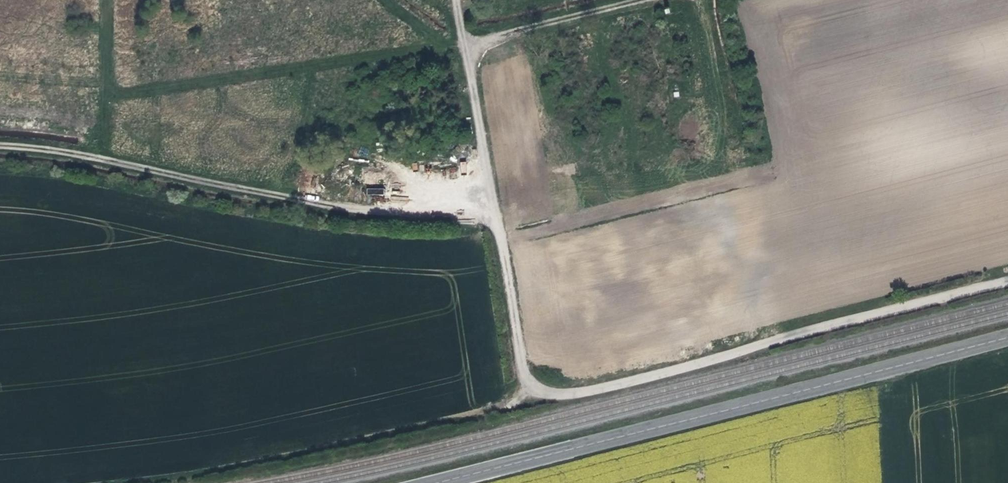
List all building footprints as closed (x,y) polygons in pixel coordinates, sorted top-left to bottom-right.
[(303,175),(301,185),(313,188),(316,178),(303,175)]
